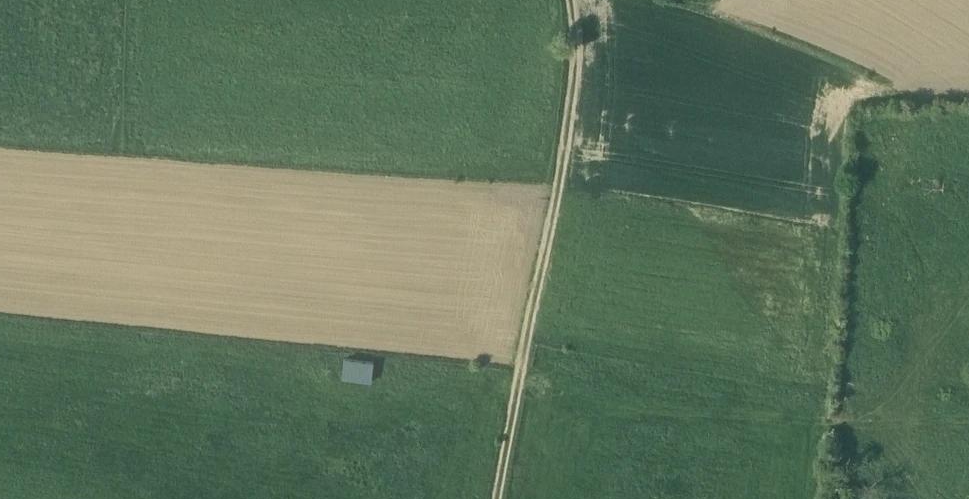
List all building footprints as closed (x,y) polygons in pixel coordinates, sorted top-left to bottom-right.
[(372,360),(343,357),(340,377),(370,381),(372,360)]
